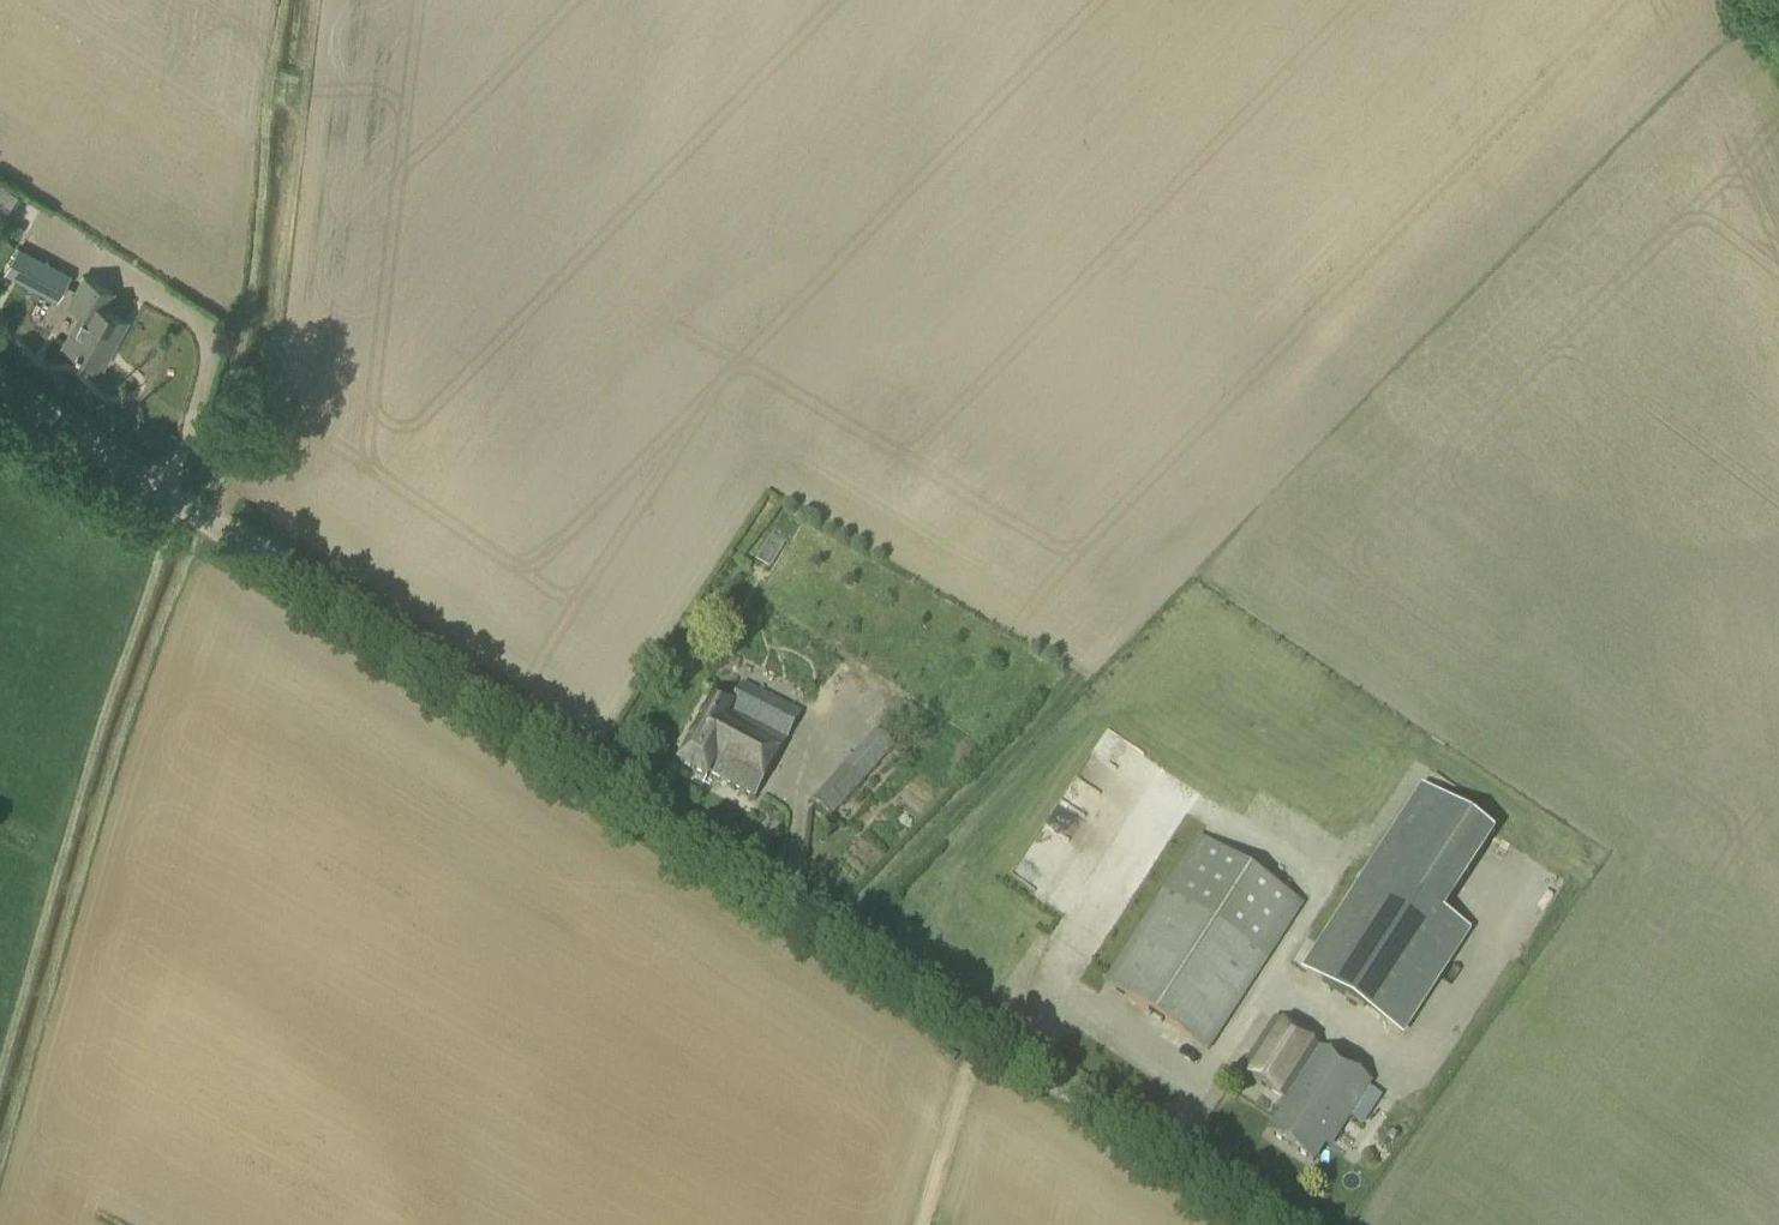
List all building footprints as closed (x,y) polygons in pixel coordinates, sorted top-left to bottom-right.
[(23,197),(0,182),(0,219),(6,222),(23,197)] [(56,302),(71,274),(19,247),(5,274),(56,302)] [(111,349),(125,323),(105,312),(115,293),(82,276),(67,305),(82,313),(65,346),(97,364),(106,346),(111,349)] [(714,698),(679,763),(706,777),(707,773),(728,784),(754,798),(799,714),(771,699),(743,684),(730,707),(714,698)] [(1061,874),(1135,746),(1101,726),(1027,855),(1061,874)] [(832,817),(894,747),(874,729),(812,799),(832,817)] [(1115,850),(1146,864),(1180,791),(1149,777),(1115,850)] [(1403,1037),(1471,931),(1444,913),(1495,834),(1420,786),(1301,970),(1403,1037)] [(1208,1051),(1304,904),(1199,836),(1103,982),(1208,1051)] [(910,871),(895,886),(902,894),(918,879),(910,871)] [(1328,1149),(1371,1084),(1314,1048),(1316,1046),(1274,1018),(1238,1072),(1281,1101),(1274,1113),(1279,1116),(1268,1134),(1314,1163),(1324,1147),(1328,1149)]
